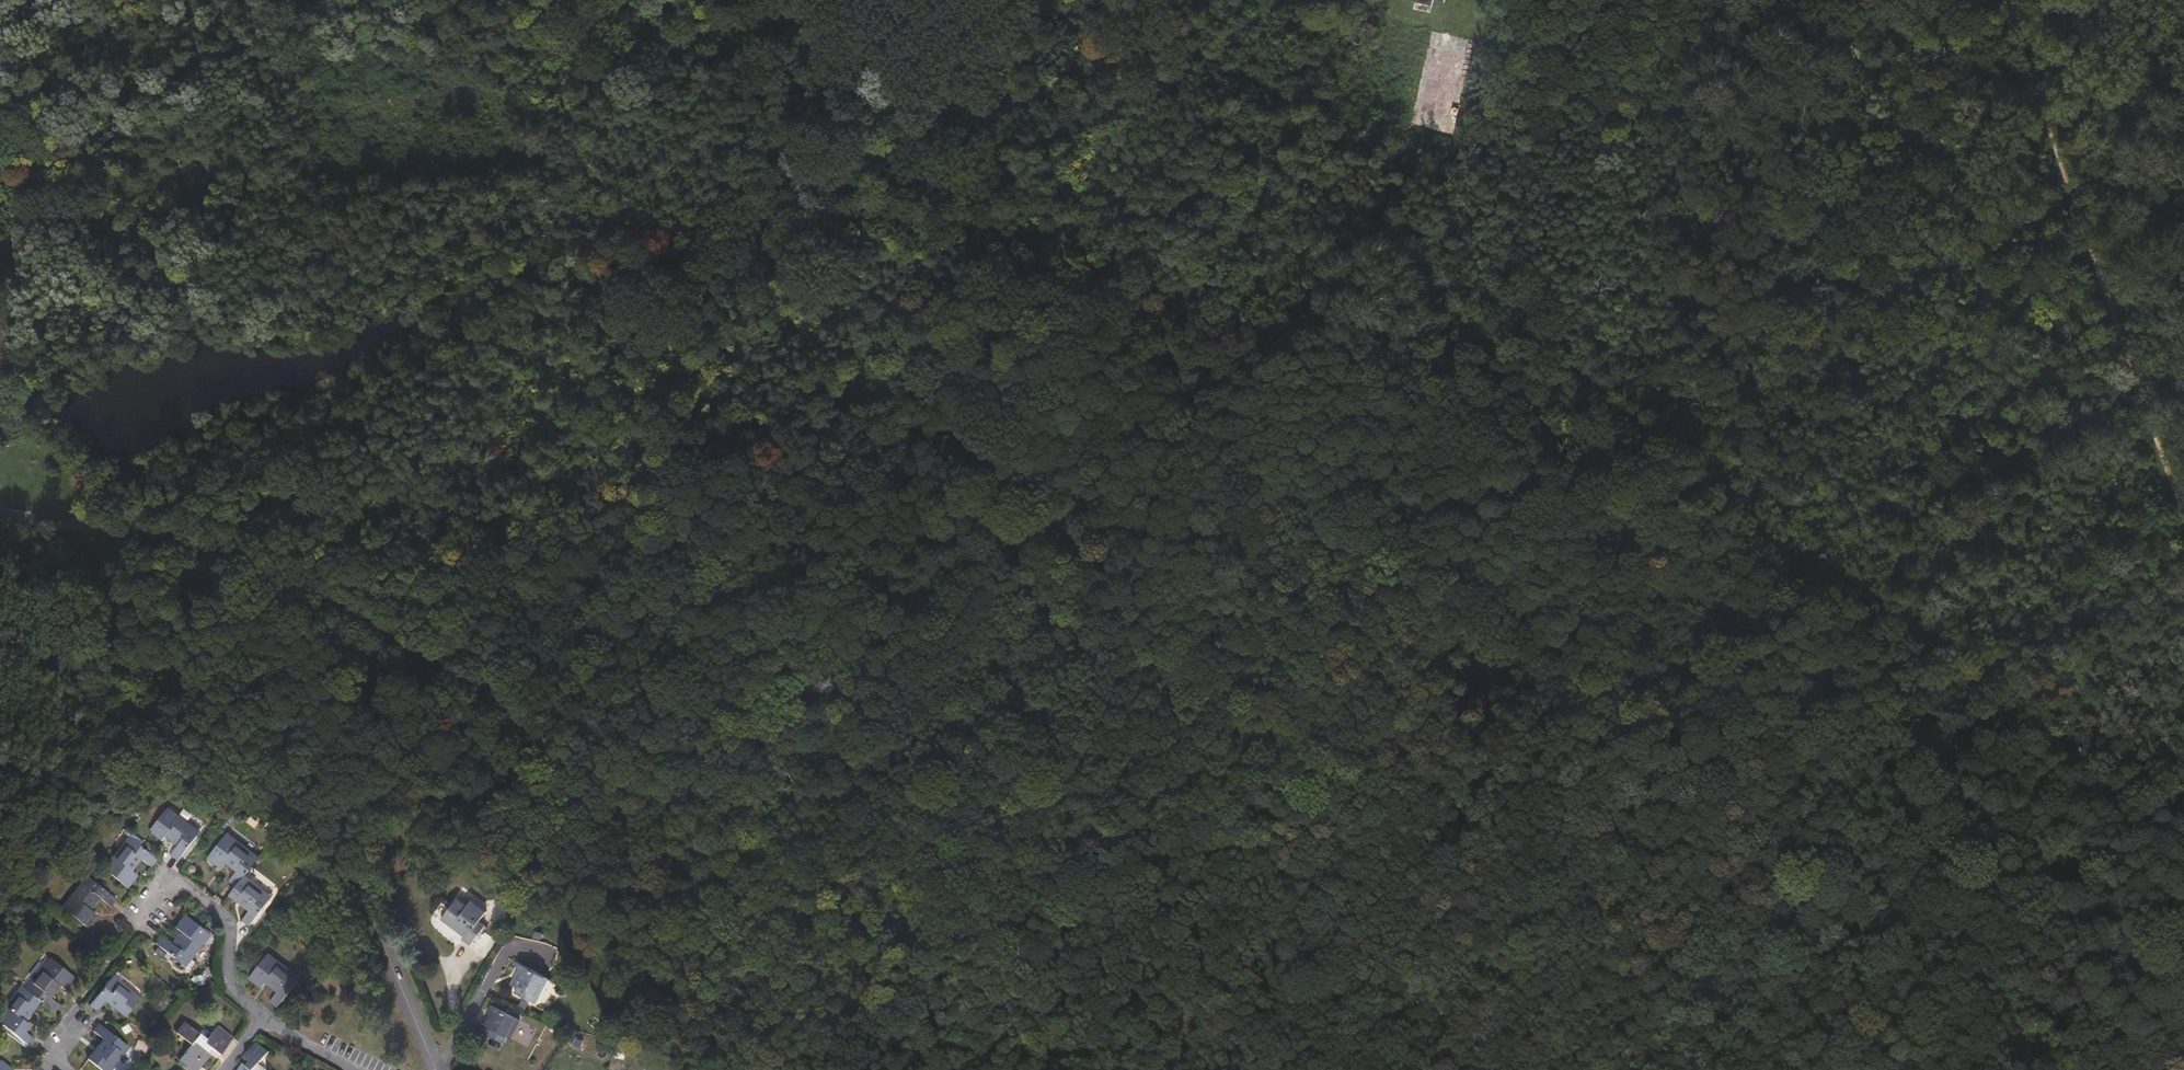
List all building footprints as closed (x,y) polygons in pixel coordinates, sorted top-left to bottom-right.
[(1415,6),(1427,9),(1429,0),(1417,0),(1415,6)] [(180,860),(200,834),(168,809),(151,830),(164,840),(168,834),(179,843),(172,854),(180,860)] [(248,873),(262,854),(230,830),(210,855),(222,865),(227,860),(239,869),(232,879),(239,885),(248,873)] [(151,866),(157,859),(127,835),(102,865),(129,887),(138,875),(132,870),(142,859),(151,866)] [(111,905),(116,898),(86,873),(61,905),(87,926),(96,915),(90,910),(101,897),(111,905)] [(239,885),(232,894),(252,910),(244,919),(251,925),(275,894),(248,873),(239,885)] [(460,896),(444,917),(454,925),(455,923),(470,934),(467,939),(473,943),(487,923),(481,919),(489,908),(475,898),(470,903),(460,896)] [(186,966),(212,934),(185,913),(174,926),(180,932),(171,943),(163,936),(157,943),(186,966)] [(279,1005),(302,976),(271,952),(251,977),(263,986),(267,982),(279,991),(272,1000),(279,1005)] [(36,997),(55,1012),(60,1005),(51,997),(59,985),(65,990),(75,977),(48,956),(24,987),(36,997)] [(552,977),(522,962),(518,970),(521,972),(516,982),(521,984),(517,992),(538,1003),(552,977)] [(117,970),(110,978),(117,984),(119,981),(121,980),(123,977),(123,974),(117,970)] [(90,1004),(98,1010),(105,1000),(125,1016),(139,998),(119,981),(117,984),(110,978),(90,1004)] [(121,980),(119,981),(139,998),(141,996),(121,980)] [(18,983),(2,1003),(5,1006),(0,1011),(0,1023),(24,1042),(29,1035),(21,1028),(25,1022),(20,1017),(36,997),(24,987),(18,983)] [(512,1037),(522,1019),(491,1003),(488,1010),(490,1011),(481,1029),(500,1038),(503,1032),(512,1037)] [(194,1069),(197,1069),(210,1053),(207,1050),(210,1047),(219,1053),(233,1036),(218,1024),(206,1038),(184,1021),(176,1031),(191,1044),(179,1059),(194,1069)] [(94,1030),(103,1037),(87,1058),(101,1069),(110,1069),(130,1046),(100,1022),(94,1030)] [(241,1069),(267,1069),(260,1064),(270,1053),(257,1042),(245,1058),(251,1063),(248,1067),(245,1065),(241,1069)] [(12,1068),(1,1059),(0,1060),(0,1069),(11,1069),(12,1068)]
